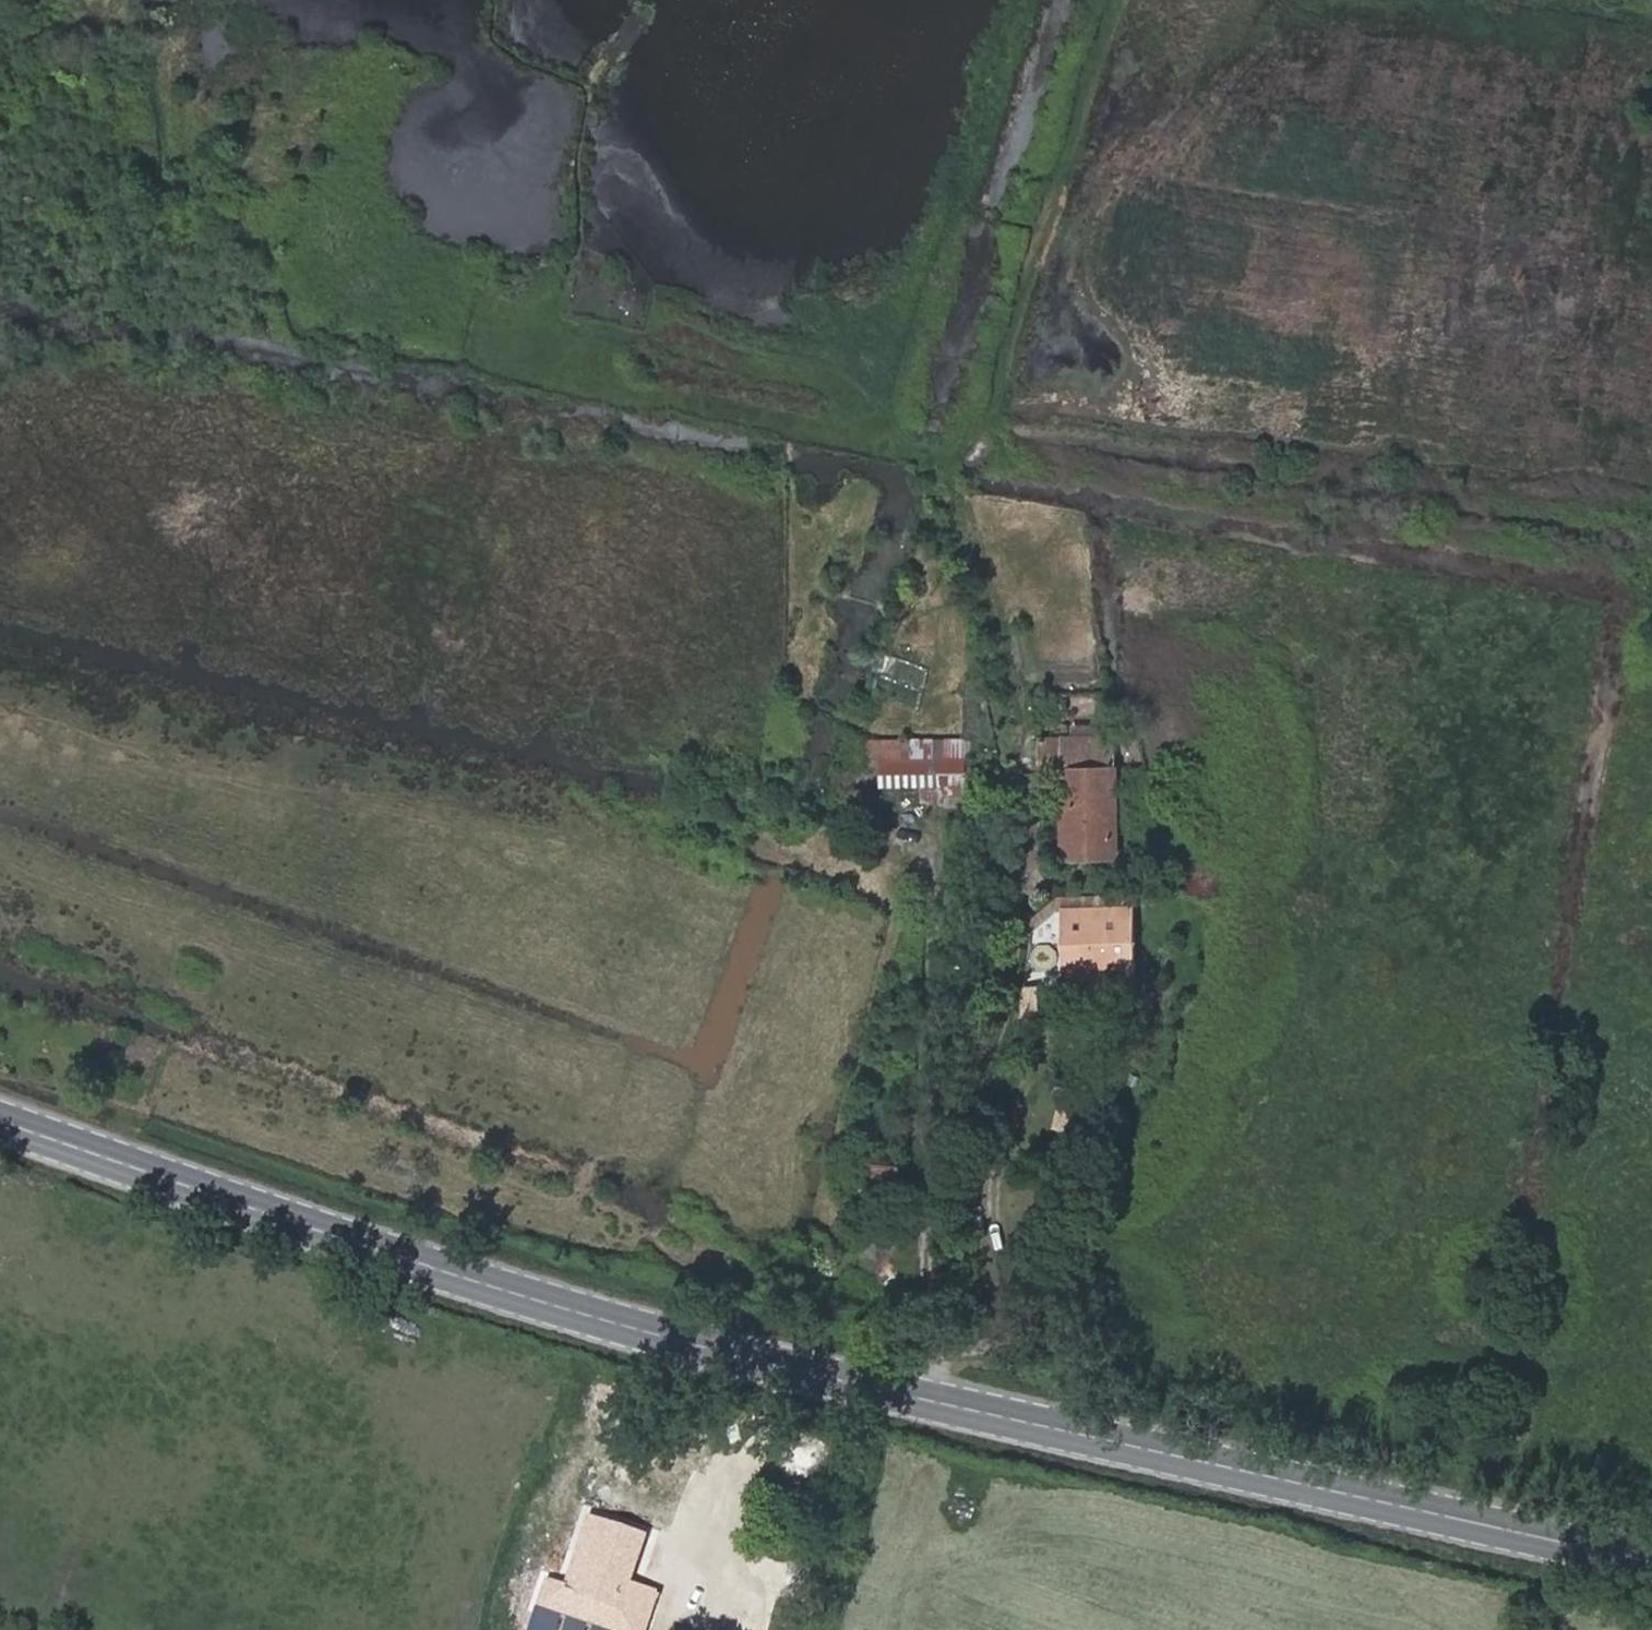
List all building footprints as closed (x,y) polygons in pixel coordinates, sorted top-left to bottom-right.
[(1115,734),(1064,734),(1066,858),(1121,858),(1120,765),(1117,765),(1115,734)] [(863,740),(864,766),(885,766),(884,784),(947,782),(947,792),(964,792),(964,738),(863,740)] [(1138,974),(1135,904),(1066,907),(1068,975),(1101,973),(1102,989),(1136,988),(1138,974)] [(1078,1136),(1089,1099),(1063,1092),(1052,1129),(1078,1136)] [(593,1517),(571,1584),(549,1576),(531,1629),(647,1629),(660,1591),(632,1581),(647,1535),(593,1517)]
